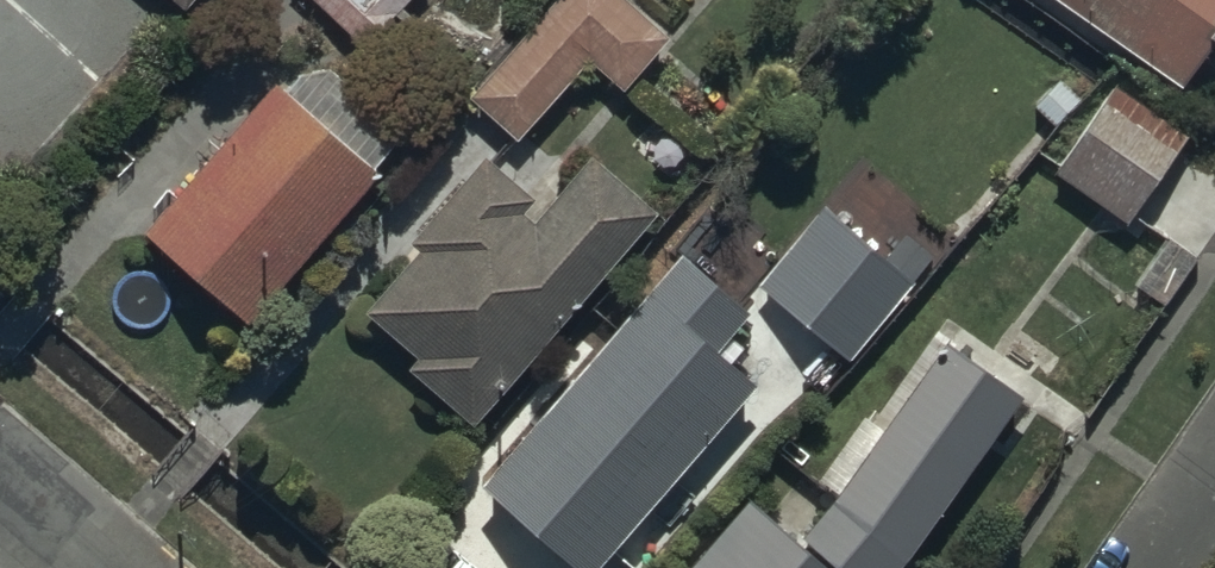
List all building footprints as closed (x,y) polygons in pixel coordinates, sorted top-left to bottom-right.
[(185,10),(193,0),(174,0),(185,10)] [(358,49),(408,0),(310,0),(358,49)] [(468,98),(517,144),(593,64),(623,93),(668,46),(619,0),(559,0),(468,98)] [(1177,98),(1214,39),(1214,0),(1024,0),(1177,98)] [(1188,138),(1112,86),(1051,175),(1127,227),(1188,138)] [(271,89),(144,235),(248,327),(376,181),(271,89)] [(418,257),(367,316),(418,361),(408,372),(471,427),(655,216),(593,162),(540,224),(529,214),(537,205),(486,161),(409,249),(418,257)] [(800,327),(767,365),(809,402),(908,287),(821,212),(755,289),(800,327)] [(478,486),(570,567),(596,567),(754,392),(714,355),(746,319),(680,261),(478,486)] [(1021,401),(947,346),(801,544),(739,498),(687,567),(897,567),(1021,401)]
